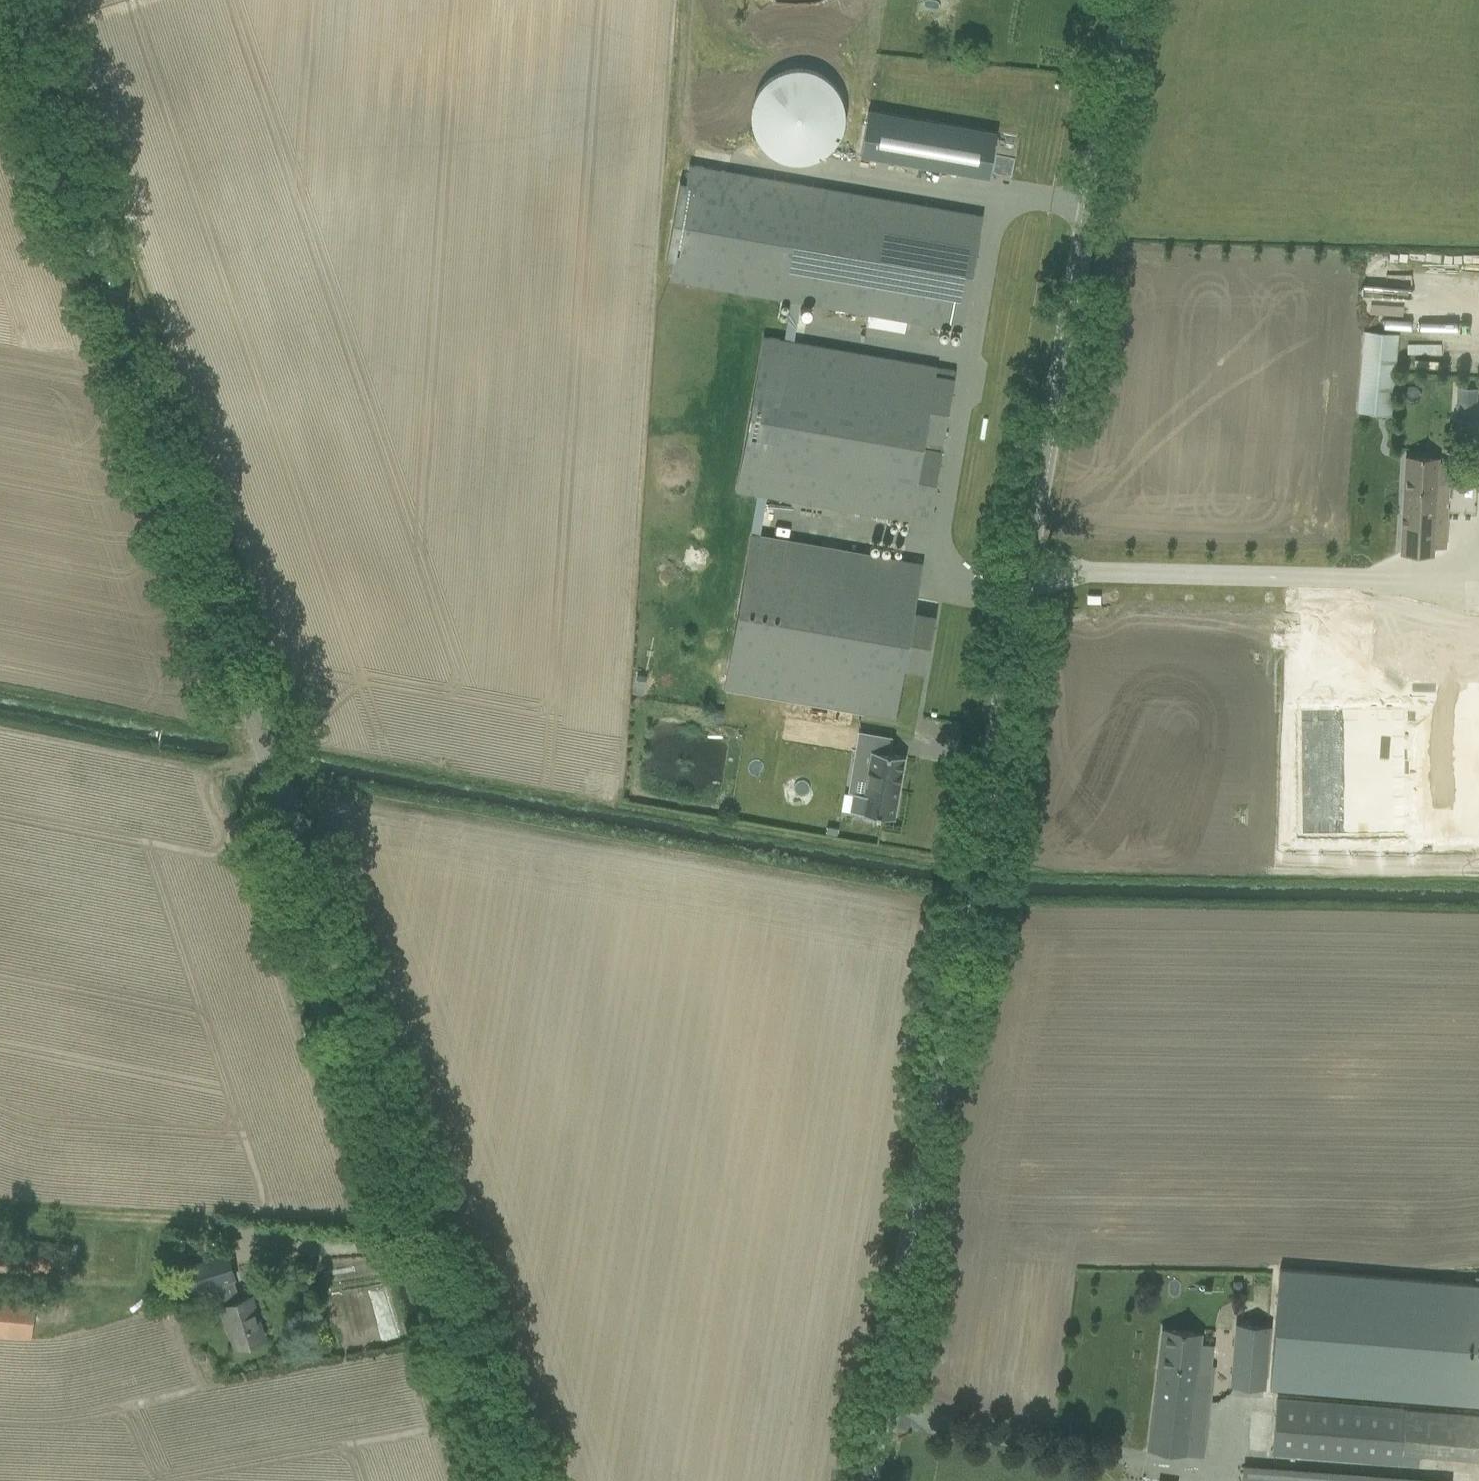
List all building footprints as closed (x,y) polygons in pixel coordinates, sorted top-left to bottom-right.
[(752,106),(751,115),(751,123),(753,132),(756,140),(761,147),(767,153),(774,158),(782,162),(791,164),(799,164),(808,163),(816,160),(824,156),(831,151),(836,144),(840,136),(843,128),(844,120),(844,111),(842,102),(839,95),(834,87),(828,81),(821,76),(813,73),(804,71),(796,70),(787,71),(779,74),(771,78),(764,84),(759,90),(755,98),(752,106)] [(868,109),(860,156),(989,178),(997,131),(868,109)] [(982,215),(689,164),(686,183),(680,182),(666,260),(673,260),(670,279),(792,301),(784,340),(764,336),(736,491),(758,495),(725,688),(895,718),(922,563),(760,535),(766,495),(910,520),(912,512),(930,515),(955,376),(936,372),(938,364),(793,339),(801,299),(963,328),(975,256),(982,215)] [(1358,411),(1390,414),(1398,334),(1366,331),(1358,411)] [(1456,387),(1455,418),(1476,419),(1477,388),(1456,387)] [(1406,457),(1400,553),(1433,555),(1434,547),(1446,548),(1450,481),(1446,481),(1447,461),(1439,461),(1439,459),(1426,458),(1406,457)] [(1328,650),(1301,650),(1301,684),(1329,684),(1328,650)] [(711,707),(709,721),(722,723),(724,709),(711,707)] [(1300,836),(1478,836),(1478,714),(1300,714),(1300,836)] [(894,818),(904,756),(872,750),(864,794),(854,792),(851,811),(894,818)] [(67,1279),(71,1247),(0,1236),(0,1269),(67,1279)] [(219,1285),(236,1347),(264,1338),(251,1297),(240,1300),(234,1279),(235,1278),(227,1253),(189,1266),(196,1291),(219,1285)] [(1270,1388),(1478,1404),(1478,1284),(1279,1268),(1274,1343),(1273,1354),(1270,1388)] [(32,1336),(35,1304),(0,1300),(0,1333),(32,1336)] [(1237,1322),(1234,1360),(1268,1363),(1271,1325),(1237,1322)] [(1163,1329),(1149,1448),(1203,1455),(1206,1435),(1214,1366),(1212,1366),(1197,1364),(1200,1343),(1201,1334),(1183,1331),(1163,1329)] [(1272,1453),(1401,1464),(1402,1451),(1453,1456),(1456,1413),(1277,1397),(1272,1453)] [(1243,1480),(1441,1480),(1244,1465),(1243,1480)]
